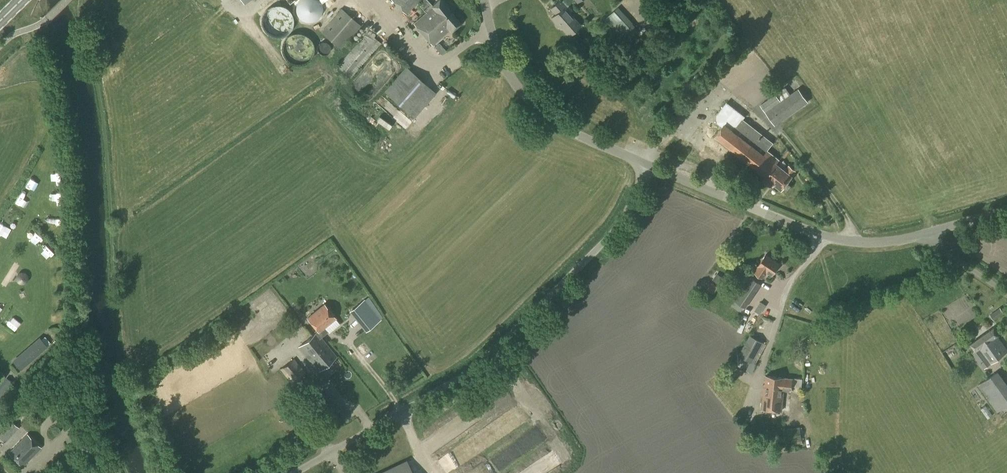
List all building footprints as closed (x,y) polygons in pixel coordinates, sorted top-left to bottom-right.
[(405,13),(419,0),(392,0),(405,13)] [(441,0),(437,0),(432,5),(427,0),(420,0),(422,2),(419,5),(427,12),(415,23),(425,35),(451,11),(441,0)] [(561,2),(560,1),(551,8),(556,14),(551,18),(556,23),(557,22),(568,35),(580,25),(568,12),(569,11),(572,9),(564,0),(563,0),(561,2)] [(618,7),(607,18),(617,28),(628,16),(618,7)] [(341,49),(361,25),(341,8),(321,32),(341,49)] [(451,11),(425,35),(433,43),(449,27),(452,30),(461,21),(451,11)] [(366,33),(353,49),(337,67),(349,78),(379,43),(372,37),(375,34),(370,30),(368,34),(366,33)] [(374,81),(376,84),(396,69),(388,58),(363,76),(370,84),(374,81)] [(413,118),(435,93),(405,67),(383,92),(413,118)] [(765,112),(770,118),(802,95),(798,89),(780,102),(775,95),(761,106),(765,112)] [(802,95),(770,118),(775,126),(807,103),(802,95)] [(740,156),(760,132),(744,119),(745,116),(726,102),(716,115),(717,124),(722,127),(715,136),(740,156)] [(766,176),(779,159),(768,150),(773,142),(760,132),(740,156),(766,176)] [(766,176),(763,179),(771,184),(772,183),(781,189),(782,188),(786,192),(791,186),(786,182),(792,175),(796,171),(789,165),(785,170),(776,163),(780,159),(779,159),(766,176)] [(818,197),(822,193),(812,186),(809,190),(818,197)] [(30,208),(30,197),(18,197),(18,208),(30,208)] [(8,239),(14,227),(2,220),(0,225),(0,235),(8,239)] [(38,245),(44,237),(35,230),(29,238),(38,245)] [(758,266),(759,266),(754,273),(763,279),(767,272),(772,275),(780,263),(766,254),(758,266)] [(717,273),(712,279),(720,285),(725,278),(717,273)] [(745,309),(762,284),(751,276),(734,300),(745,309)] [(64,278),(55,279),(55,287),(65,286),(64,278)] [(711,282),(706,289),(713,294),(718,287),(711,282)] [(365,299),(349,311),(365,332),(381,320),(365,299)] [(760,314),(764,309),(766,305),(760,301),(754,311),(760,314)] [(319,372),(336,357),(321,337),(326,333),(322,328),(335,318),(324,304),(308,318),(318,331),(299,347),(319,372)] [(994,321),(1004,313),(999,307),(989,315),(994,321)] [(16,318),(22,325),(26,322),(19,315),(16,318)] [(13,318),(10,323),(20,331),(24,326),(13,318)] [(347,344),(363,333),(357,324),(341,336),(347,344)] [(975,350),(972,352),(976,356),(985,367),(1006,351),(1006,350),(999,338),(1001,337),(994,327),(971,343),(975,350)] [(5,344),(12,337),(5,329),(0,333),(0,339),(5,344)] [(752,362),(763,342),(749,335),(739,355),(752,362)] [(20,370),(47,347),(39,337),(12,361),(20,370)] [(292,383),(305,372),(294,358),(280,369),(292,383)] [(750,361),(746,370),(752,373),(756,364),(752,362),(750,361)] [(1006,402),(1006,379),(999,367),(978,381),(997,409),(1006,402)] [(791,387),(792,378),(784,378),(784,377),(766,376),(765,384),(764,384),(762,409),(781,411),(784,387),(786,387),(791,387)] [(46,387),(40,395),(45,399),(51,392),(46,387)] [(336,404),(316,417),(325,430),(345,417),(336,404)] [(18,428),(12,421),(0,434),(0,439),(4,443),(18,428)] [(786,443),(801,441),(799,428),(784,430),(786,443)] [(82,443),(86,437),(77,429),(72,435),(82,443)] [(23,466),(41,448),(27,434),(9,453),(23,466)] [(559,461),(554,451),(517,472),(539,472),(559,461)] [(508,459),(511,464),(518,459),(515,454),(508,459)] [(407,462),(383,472),(412,472),(407,462)]
